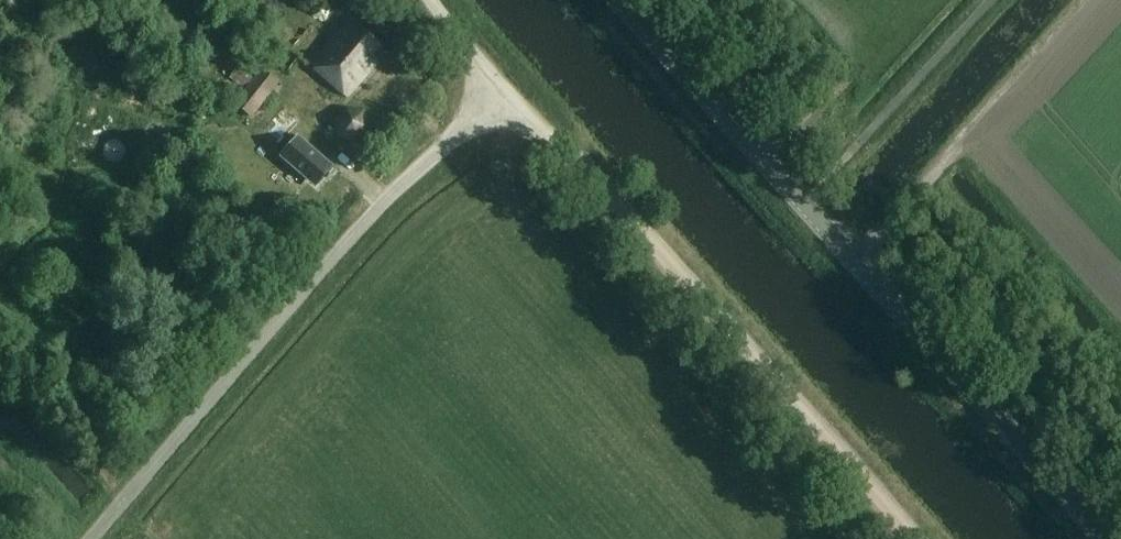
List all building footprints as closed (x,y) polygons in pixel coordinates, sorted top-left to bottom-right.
[(349,94),(375,65),(367,59),(378,46),(350,22),(314,64),(349,94)] [(251,119),(278,84),(262,71),(235,106),(251,119)] [(345,139),(351,141),(357,141),(363,137),(367,132),(368,125),(365,119),(361,114),(355,112),(348,113),(343,116),(339,121),(338,128),(340,134),(345,139)] [(335,168),(300,136),(283,154),(317,187),(335,168)]
